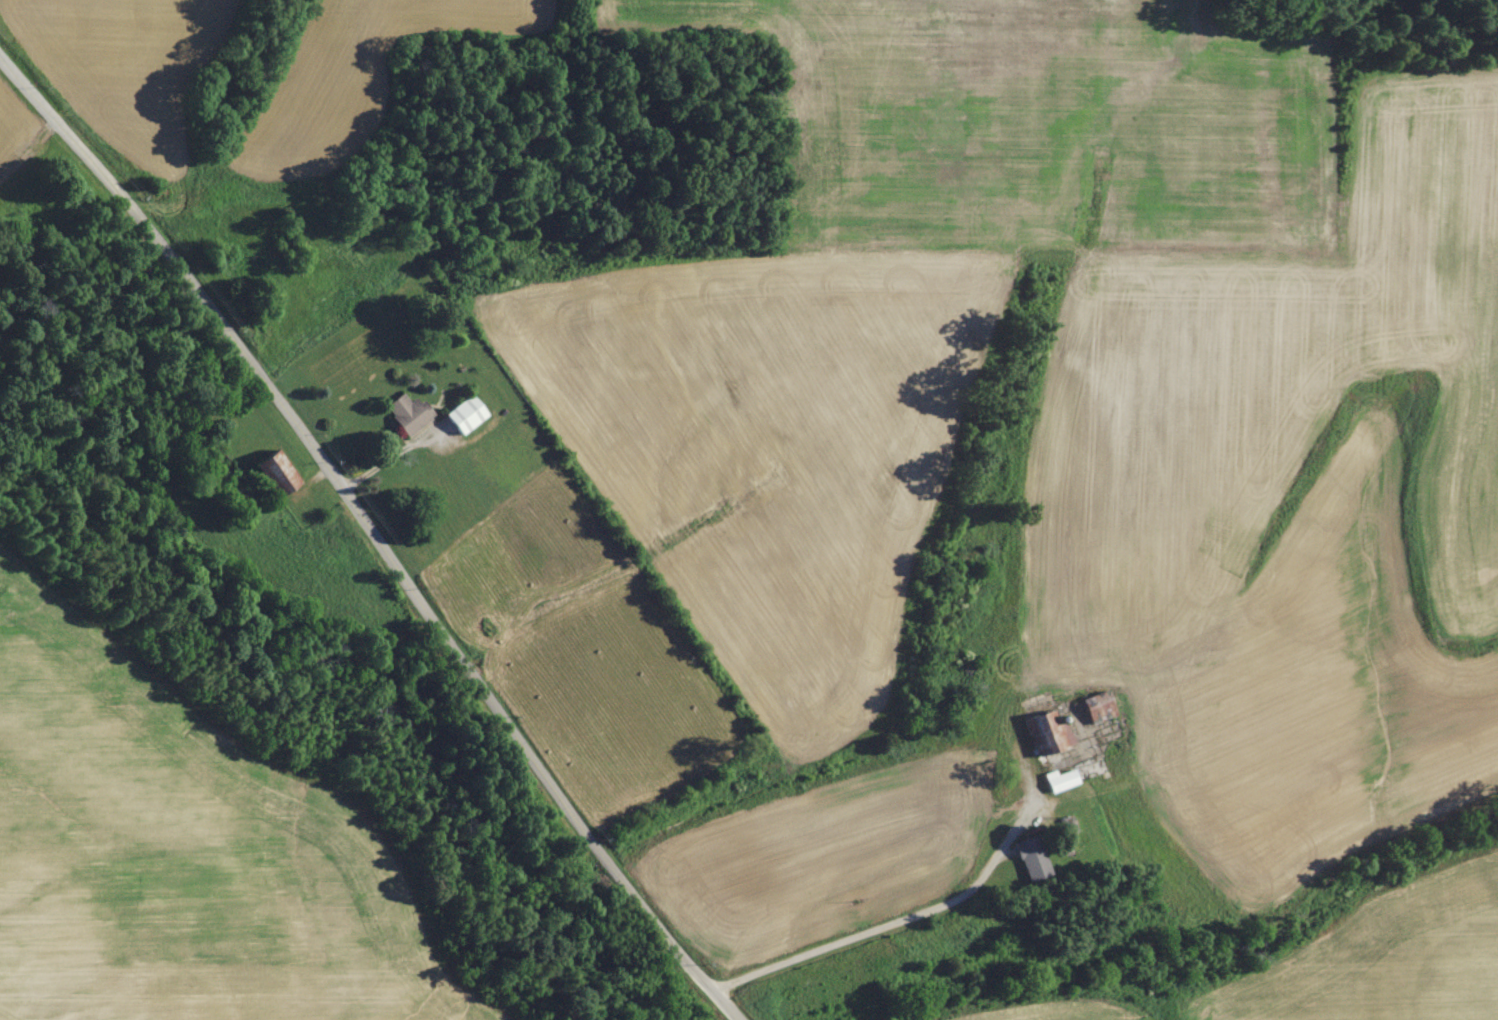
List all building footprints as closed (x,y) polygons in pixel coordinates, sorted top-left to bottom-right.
[(403,436),(429,415),(413,395),(406,402),(397,391),(379,406),(403,436)] [(484,414),(465,392),(439,415),(458,436),(484,414)] [(244,461),(268,494),(290,479),(267,445),(244,461)] [(1111,714),(1102,688),(1075,698),(1084,723),(1111,714)] [(1052,768),(1039,771),(1044,790),(1073,784),(1070,768),(1052,772),(1052,768)] [(1044,877),(1032,836),(1010,842),(1023,884),(1044,877)]
